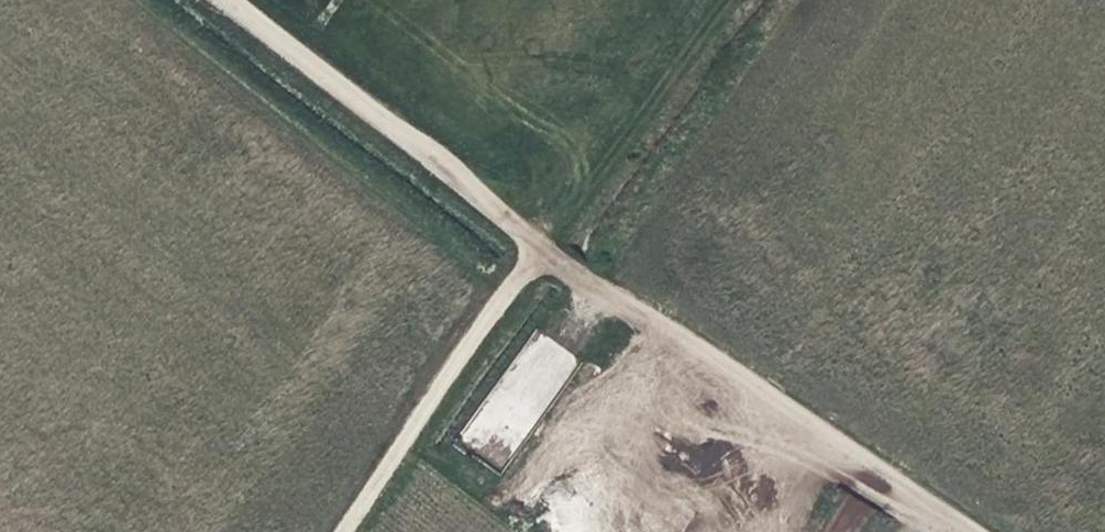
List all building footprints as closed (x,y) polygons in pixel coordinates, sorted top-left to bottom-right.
[(534,327),(458,439),(503,470),(579,358),(534,327)]
